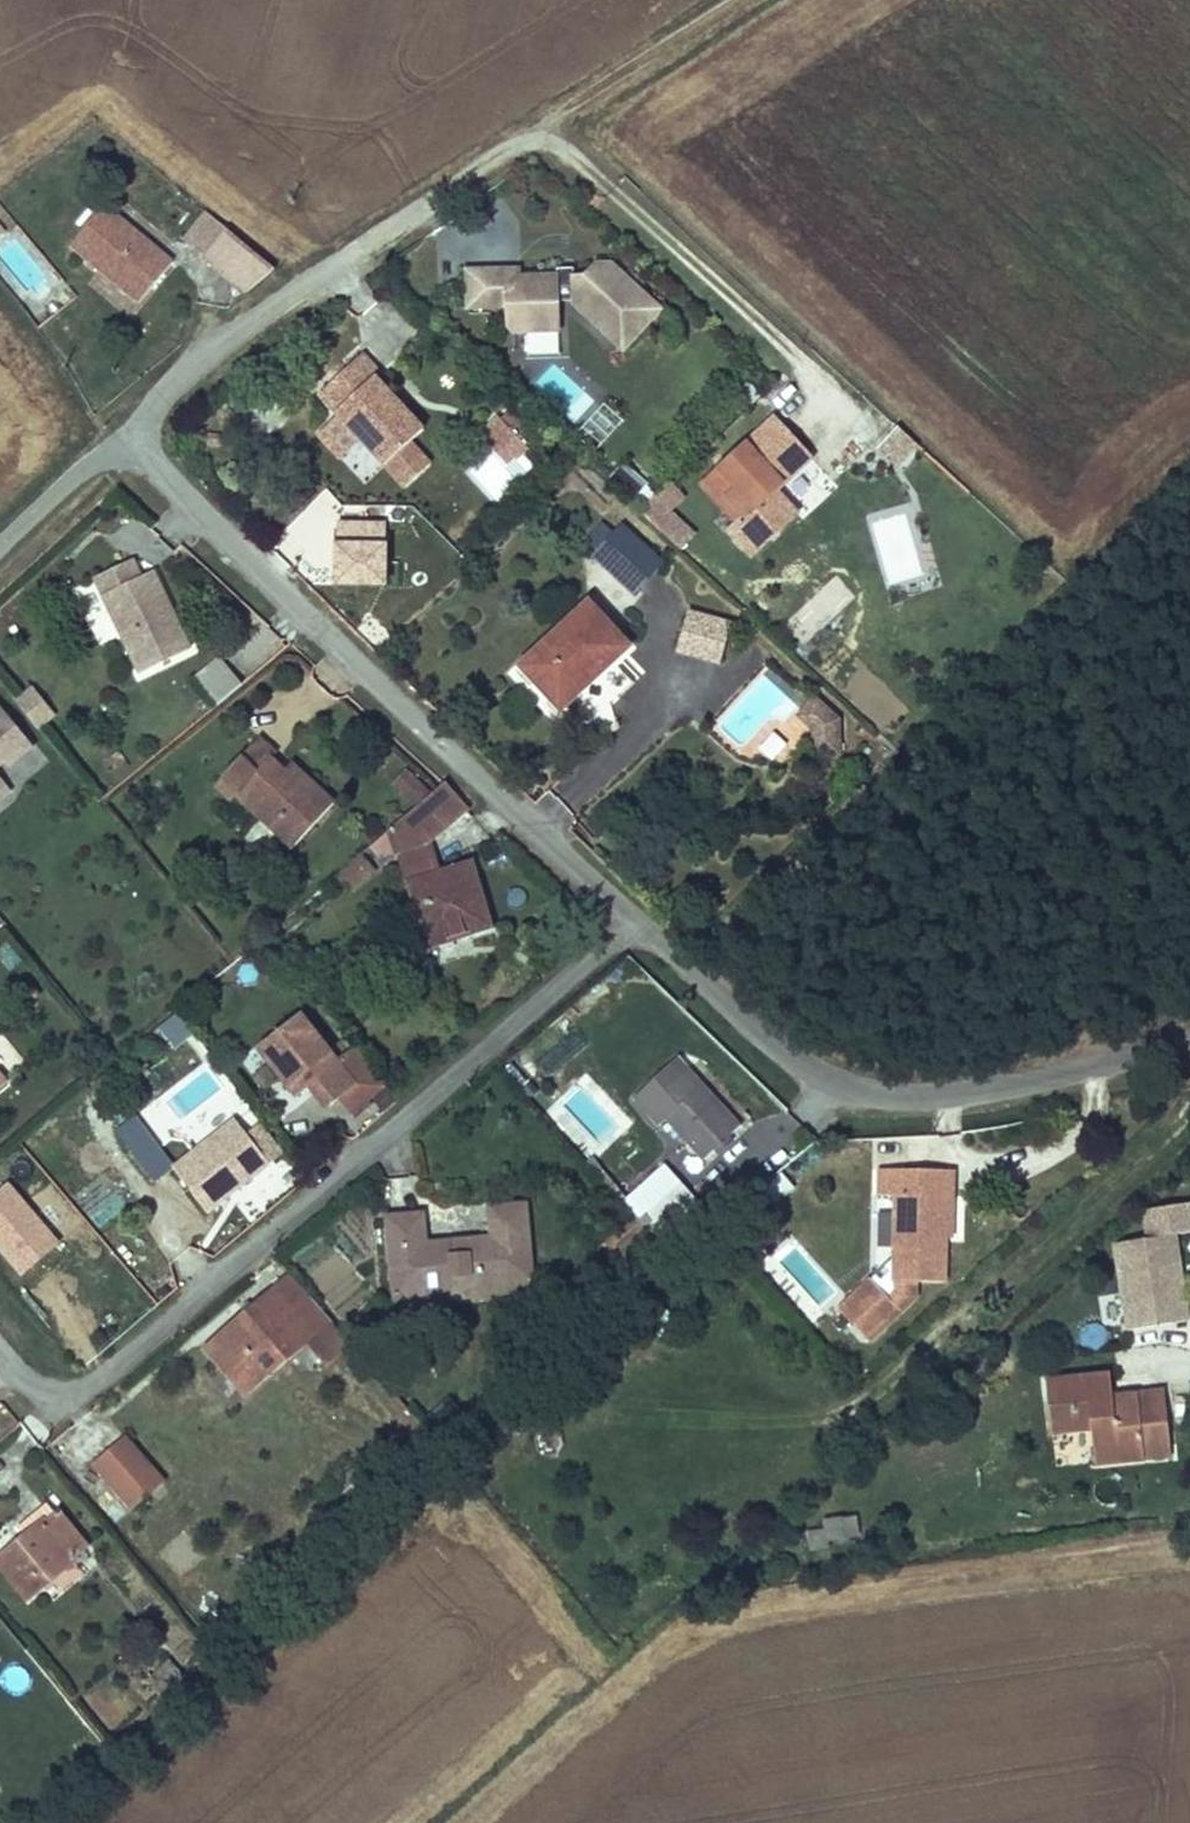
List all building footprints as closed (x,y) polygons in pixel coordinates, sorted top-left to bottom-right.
[(94,240),(162,296),(194,259),(125,202),(94,240)] [(254,229),(236,214),(215,240),(231,254),(254,229)] [(304,270),(254,229),(231,254),(273,290),(304,270)] [(669,318),(620,271),(605,271),(593,284),(582,284),(583,288),(567,289),(567,285),(525,285),(515,296),(516,315),(517,339),(569,339),(568,308),(583,307),(583,311),(632,357),(669,318)] [(567,289),(583,288),(582,284),(582,277),(567,277),(567,285),(567,289)] [(477,279),(478,316),(498,315),(498,278),(477,279)] [(525,278),(498,278),(498,315),(516,315),(515,296),(525,285),(525,278)] [(381,365),(390,355),(370,335),(322,381),(395,453),(433,417),(381,365)] [(536,416),(510,386),(502,394),(528,424),(536,416)] [(502,394),(501,392),(480,409),(493,424),(508,443),(521,431),(529,425),(528,424),(502,394)] [(605,405),(575,437),(596,456),(625,423),(605,405)] [(781,501),(818,463),(778,423),(706,490),(737,526),(729,534),(758,562),(800,523),(781,501)] [(508,443),(493,424),(470,444),(495,474),(532,444),(521,431),(508,443)] [(633,506),(650,486),(625,463),(607,484),(633,506)] [(645,505),(678,551),(696,539),(675,509),(687,501),(675,484),(645,505)] [(640,602),(668,575),(632,542),(606,567),(640,602)] [(133,580),(122,563),(85,587),(96,604),(133,580)] [(145,685),(194,654),(145,572),(133,580),(96,604),(145,685)] [(569,713),(633,652),(595,613),(531,673),(569,713)] [(747,635),(702,622),(691,663),(736,677),(747,635)] [(219,657),(193,677),(216,707),(242,687),(219,657)] [(81,728),(61,700),(39,714),(60,742),(81,728)] [(20,796),(12,787),(43,763),(0,707),(0,811),(20,796)] [(830,710),(812,728),(828,743),(829,767),(855,767),(854,732),(830,710)] [(289,770),(295,761),(277,745),(226,796),(247,814),(252,810),(306,864),(355,817),(319,785),(313,792),(289,770)] [(408,769),(390,786),(413,809),(430,792),(408,769)] [(449,857),(482,829),(461,803),(410,844),(440,958),(512,943),(491,874),(452,884),(449,857)] [(353,889),(375,873),(364,857),(341,873),(353,889)] [(177,1016),(158,1030),(175,1052),(194,1038),(177,1016)] [(362,1070),(319,1023),(276,1057),(315,1102),(331,1089),(349,1110),(355,1105),(372,1126),(405,1098),(374,1058),(362,1070)] [(20,1076),(0,1052),(0,1093),(20,1076)] [(717,1166),(755,1133),(701,1075),(673,1099),(689,1115),(681,1123),(717,1166)] [(173,1188),(191,1174),(153,1126),(134,1139),(173,1188)] [(248,1132),(191,1174),(225,1218),(284,1173),(248,1132)] [(957,1195),(968,1194),(967,1161),(898,1161),(898,1195),(906,1195),(909,1280),(958,1280),(957,1195)] [(22,1281),(63,1246),(9,1184),(0,1192),(0,1256),(22,1281)] [(671,1210),(691,1233),(718,1209),(696,1184),(671,1210)] [(1142,1213),(1146,1243),(1115,1246),(1124,1333),(1189,1326),(1180,1238),(1189,1237),(1189,1208),(1142,1213)] [(514,1242),(445,1250),(439,1225),(408,1228),(413,1299),(549,1286),(542,1212),(511,1215),(514,1242)] [(551,1302),(549,1286),(413,1299),(415,1313),(551,1302)] [(319,1307),(302,1287),(285,1302),(302,1322),(319,1307)] [(258,1411),(328,1352),(345,1338),(319,1307),(302,1322),(285,1302),(215,1360),(258,1411)] [(1120,1409),(1117,1390),(1056,1399),(1057,1419),(1028,1421),(1033,1451),(1101,1445),(1105,1474),(1182,1467),(1173,1406),(1120,1409)] [(1023,1404),(1028,1421),(1057,1419),(1056,1399),(1023,1404)] [(131,1513),(167,1482),(127,1435),(90,1466),(131,1513)] [(0,1501),(0,1504),(5,1510),(15,1503),(8,1495),(0,1501)] [(38,1610),(96,1559),(64,1521),(4,1572),(38,1610)] [(882,1545),(877,1524),(861,1527),(864,1548),(882,1545)] [(864,1548),(861,1527),(845,1528),(846,1538),(829,1541),(831,1560),(852,1557),(850,1550),(864,1548)]
